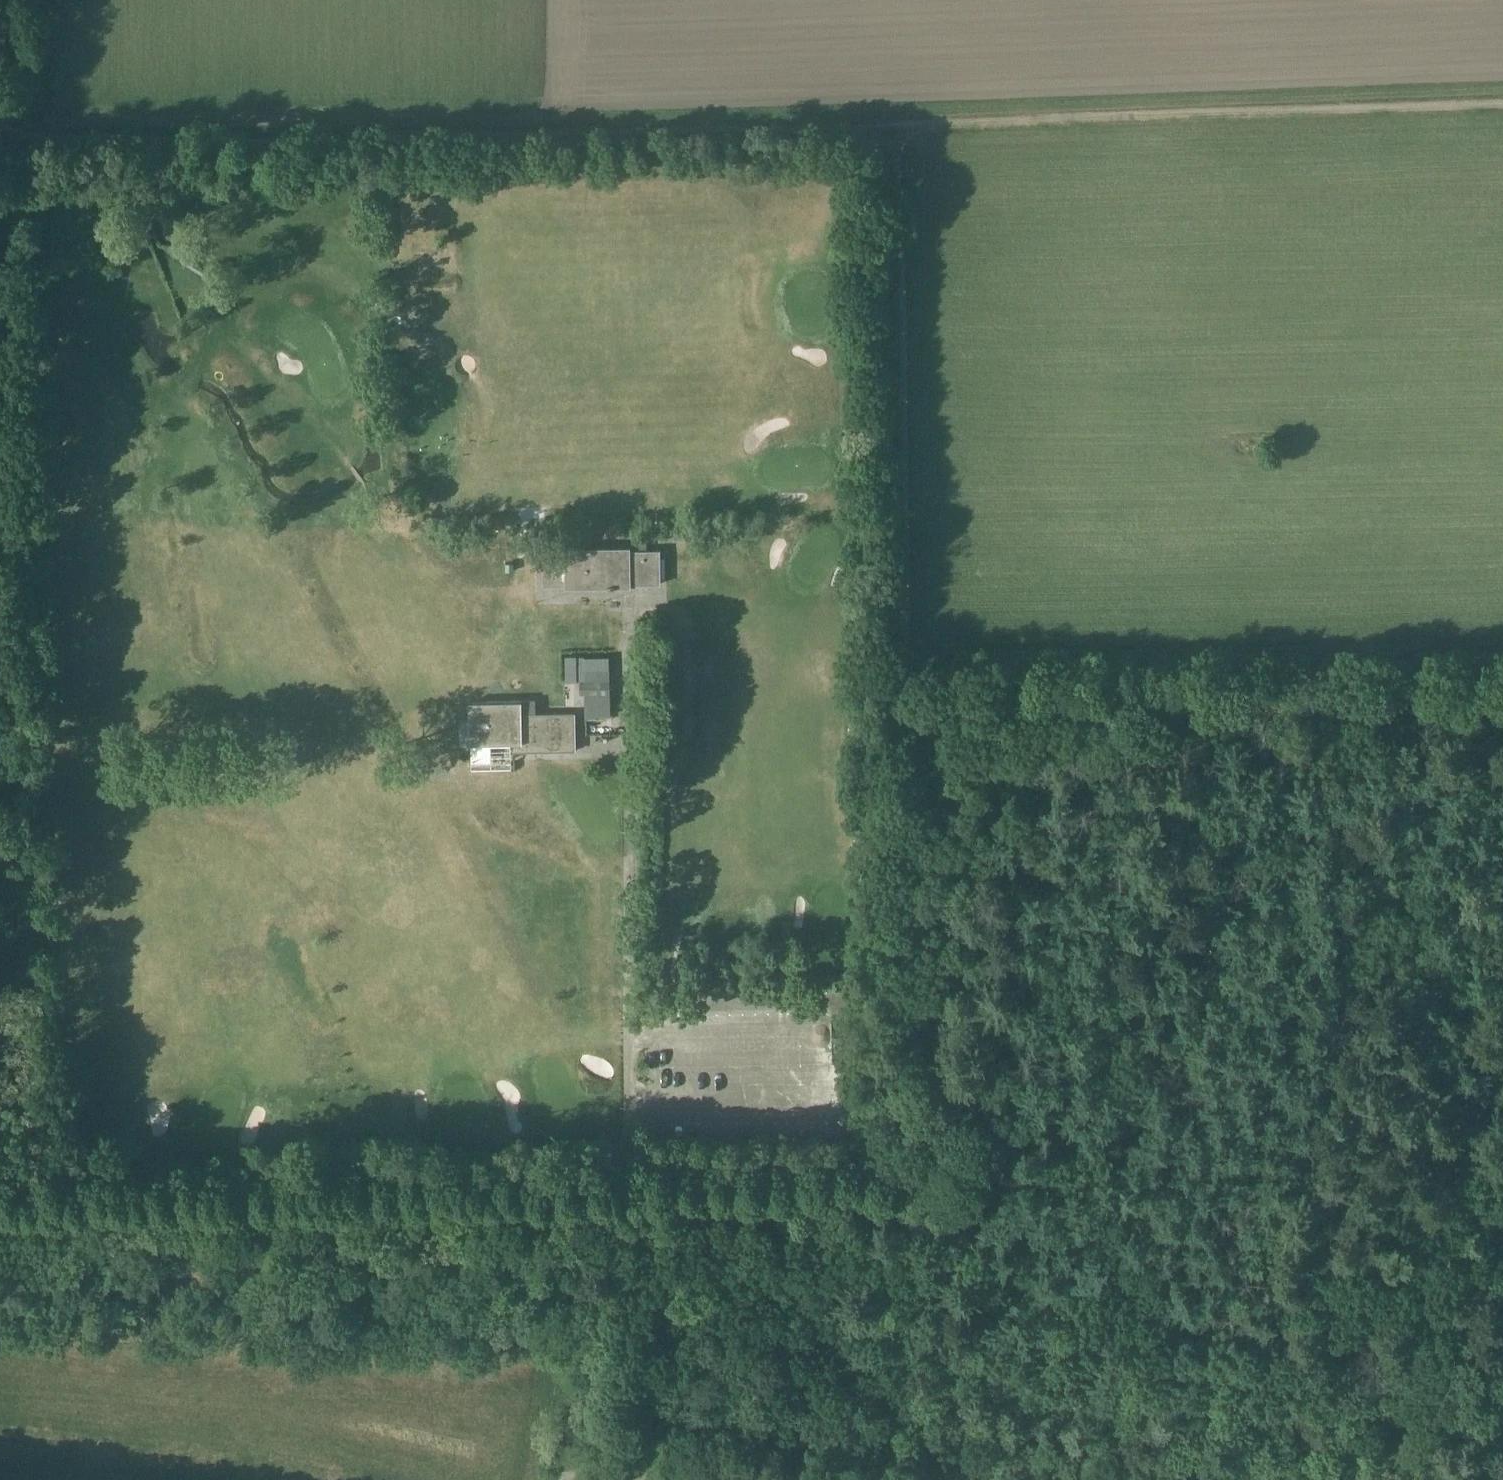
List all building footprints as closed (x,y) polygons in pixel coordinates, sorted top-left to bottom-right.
[(633,549),(647,549),(647,540),(633,540),(633,549)] [(661,583),(660,550),(631,550),(631,546),(565,547),(565,551),(543,551),(543,585),(566,585),(566,587),(631,586),(631,584),(661,583)] [(585,680),(586,716),(612,715),(611,655),(566,656),(566,681),(585,680)] [(575,749),(575,713),(536,713),(536,700),(470,701),(471,743),(511,742),(511,750),(575,749)]
